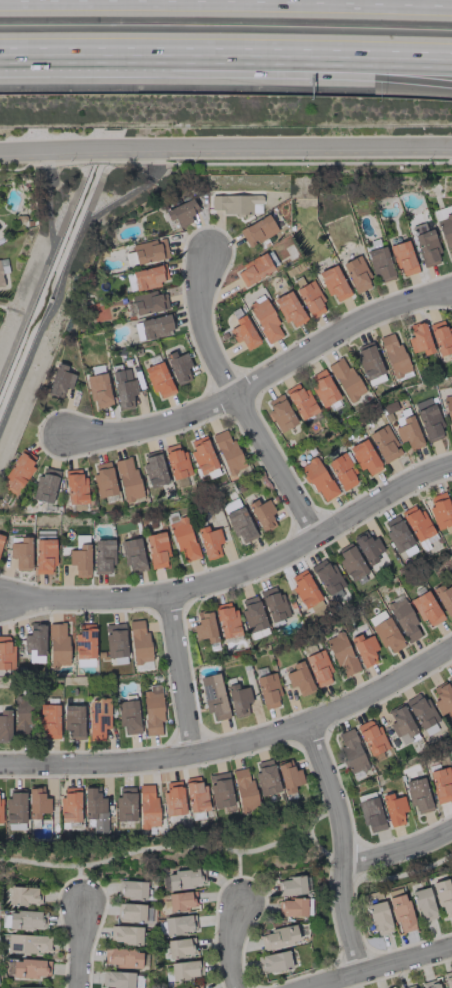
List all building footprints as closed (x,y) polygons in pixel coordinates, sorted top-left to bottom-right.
[(210,195),(210,210),(222,209),(222,214),(261,213),(261,194),(210,195)] [(173,218),(178,228),(191,221),(189,216),(198,212),(190,195),(162,208),(168,221),(173,218)] [(277,230),(266,213),(238,231),(249,248),(277,230)] [(448,259),(451,258),(451,214),(438,218),(448,259)] [(432,228),(426,230),(424,222),(412,225),(421,267),(440,263),(432,228)] [(135,264),(168,257),(164,238),(131,244),(135,264)] [(400,277),(418,271),(407,239),(389,245),(400,277)] [(365,251),(373,276),(377,274),(380,283),(394,278),(383,245),(365,251)] [(235,271),(244,286),(278,266),(269,250),(235,271)] [(372,286),(359,255),(341,263),(354,294),(372,286)] [(332,303),(349,296),(336,264),(319,271),(332,303)] [(132,271),(136,291),(160,286),(159,281),(167,280),(164,265),(132,271)] [(296,287),(308,318),(325,311),(313,280),(296,287)] [(274,298),(288,329),(306,321),(291,290),(274,298)] [(167,310),(165,291),(131,295),(133,314),(167,310)] [(284,334),(261,295),(245,305),(268,344),(284,334)] [(172,333),(168,314),(132,323),(137,342),(172,333)] [(234,343),(240,340),(246,350),(259,343),(244,314),(233,319),(236,325),(227,330),(234,343)] [(442,320),(427,325),(438,357),(451,352),(451,335),(449,328),(445,329),(442,320)] [(411,353),(420,350),(422,355),(432,352),(423,321),(408,325),(412,336),(406,338),(411,353)] [(394,332),(377,338),(393,380),(410,374),(394,332)] [(385,379),(371,341),(353,348),(367,386),(385,379)] [(176,356),(173,351),(163,355),(177,386),(191,380),(185,368),(191,366),(185,352),(176,356)] [(347,405),(364,397),(344,356),(328,364),(347,405)] [(156,399),(174,393),(162,361),(144,367),(156,399)] [(67,366),(56,362),(46,393),(61,398),(64,387),(70,389),(74,374),(65,372),(67,366)] [(116,409),(132,407),(131,395),(136,394),(134,378),(130,379),(128,368),(112,371),(116,409)] [(306,378),(321,408),(339,398),(323,369),(306,378)] [(111,405),(105,372),(85,376),(90,401),(94,400),(96,408),(111,405)] [(317,411),(299,381),(283,390),(300,421),(317,411)] [(443,396),(451,437),(451,393),(443,396)] [(296,423),(280,394),(266,401),(270,409),(266,411),(278,433),(296,423)] [(412,404),(428,442),(442,436),(436,421),(440,420),(430,396),(412,404)] [(400,455),(387,424),(369,432),(381,463),(400,455)] [(210,435),(227,474),(244,467),(227,428),(210,435)] [(198,474),(216,468),(205,435),(189,440),(193,450),(190,451),(198,474)] [(365,478),(382,468),(365,438),(348,447),(365,478)] [(171,480),(190,474),(184,450),(179,452),(177,443),(162,447),(171,480)] [(30,465),(35,457),(21,449),(0,482),(0,486),(15,495),(33,467),(30,465)] [(147,487),(165,484),(160,450),(141,453),(147,487)] [(359,482),(343,452),(326,462),(341,491),(359,482)] [(321,503),(337,494),(316,456),(300,465),(321,503)] [(115,460),(122,501),(140,498),(133,457),(115,460)] [(94,464),(96,473),(92,474),(97,498),(116,494),(109,461),(94,464)] [(41,477),(35,476),(32,500),(53,502),(57,469),(42,468),(41,477)] [(444,492),(429,496),(432,506),(428,507),(435,530),(451,524),(451,517),(444,492)] [(221,505),(239,545),(255,537),(237,498),(221,505)] [(274,512),(268,499),(258,504),(256,499),(246,503),(261,533),(275,526),(270,514),(274,512)] [(430,535),(419,504),(402,511),(413,542),(430,535)] [(197,559),(188,516),(170,520),(179,563),(197,559)] [(220,556),(217,543),(222,542),(218,528),(208,531),(206,525),(196,528),(204,560),(220,556)] [(376,537),(369,540),(365,531),(352,537),(366,567),(377,561),(374,555),(383,551),(376,537)] [(150,569),(166,566),(165,557),(168,557),(164,532),(144,535),(150,569)] [(30,537),(18,537),(18,543),(9,543),(9,558),(15,558),(15,569),(30,570),(30,537)] [(127,574),(146,570),(138,537),(120,541),(127,574)] [(34,540),(34,574),(51,573),(51,565),(55,565),(55,539),(34,540)] [(94,573),(110,573),(110,565),(114,565),(113,540),(93,540),(94,573)] [(366,573),(351,542),(336,549),(340,559),(339,560),(348,582),(366,573)] [(68,565),(74,565),(74,577),(89,577),(89,544),(79,544),(79,550),(68,550),(68,565)] [(312,565),(326,602),(345,594),(332,564),(326,566),(324,560),(312,565)] [(320,600),(304,569),(289,577),(294,585),(291,587),(303,609),(320,600)] [(443,589),(440,584),(431,589),(446,617),(451,614),(451,584),(443,589)] [(289,617),(282,593),(276,595),(274,586),(259,591),(269,623),(289,617)] [(426,629),(443,619),(427,590),(410,599),(426,629)] [(248,632),(266,626),(256,595),(238,601),(248,632)] [(387,604),(405,644),(421,636),(403,597),(387,604)] [(220,639),(239,635),(233,602),(214,605),(220,639)] [(217,641),(210,609),(195,611),(198,624),(192,625),(195,640),(205,638),(206,643),(217,641)] [(385,654),(402,648),(390,617),(373,623),(385,654)] [(129,621),(131,663),(150,662),(149,631),(143,632),(142,620),(129,621)] [(23,634),(23,650),(28,650),(28,662),(44,662),(44,623),(29,623),(29,634),(23,634)] [(48,623),(48,666),(67,666),(66,623),(48,623)] [(106,658),(113,658),(113,664),(125,663),(124,623),(105,624),(106,658)] [(74,659),(95,658),(94,624),(79,624),(80,633),(74,634),(74,659)] [(359,670),(342,631),(325,639),(341,678),(359,670)] [(372,651),(377,649),(372,635),(361,639),(359,634),(350,637),(361,668),(376,662),(372,651)] [(13,645),(9,645),(9,636),(0,636),(0,669),(13,669),(13,645)] [(314,688),(332,683),(323,650),(305,655),(314,688)] [(290,688),(295,686),(299,696),(314,690),(301,660),(290,664),(293,670),(284,674),(290,688)] [(206,714),(212,713),(213,721),(227,718),(220,673),(200,677),(206,714)] [(262,709),(281,706),(275,673),(256,676),(262,709)] [(437,699),(432,701),(441,719),(451,713),(451,694),(445,681),(431,688),(437,699)] [(248,714),(245,703),(251,701),(248,686),(238,689),(236,683),(225,686),(233,718),(248,714)] [(142,688),(145,735),(162,735),(160,687),(142,688)] [(32,697),(14,696),(13,737),(31,737),(32,697)] [(109,698),(87,698),(88,740),(103,740),(103,729),(109,729),(109,698)] [(120,734),(138,733),(137,700),(118,701),(120,734)] [(389,723),(398,744),(416,736),(402,703),(387,710),(392,722),(389,723)] [(58,704),(39,704),(39,739),(58,738),(58,704)] [(63,731),(68,731),(68,739),(83,739),(82,705),(62,705),(63,731)] [(10,742),(10,709),(0,709),(0,742),(10,742)] [(373,728),(371,720),(357,724),(366,756),(387,750),(380,726),(373,728)] [(337,734),(341,747),(339,748),(349,775),(367,768),(352,728),(337,734)] [(279,791),(272,759),(253,763),(260,796),(279,791)] [(292,770),(290,760),(277,763),(283,795),(294,793),(292,786),(302,784),(300,769),(292,770)] [(239,812),(258,809),(252,778),(248,779),(246,767),(231,770),(239,812)] [(436,804),(451,800),(451,789),(446,767),(428,772),(436,804)] [(213,808),(233,805),(227,771),(207,775),(213,808)] [(183,779),(189,813),(209,810),(204,784),(200,785),(198,776),(183,779)] [(413,815),(432,810),(423,776),(404,781),(413,815)] [(184,814),(181,781),(165,782),(166,792),(162,793),(164,816),(184,814)] [(155,785),(138,785),(138,827),(156,827),(155,785)] [(27,788),(28,819),(39,819),(39,813),(49,813),(49,797),(43,797),(42,787),(27,788)] [(79,822),(79,787),(62,787),(62,797),(59,797),(59,822),(79,822)] [(84,819),(93,819),(93,832),(105,831),(105,797),(99,797),(99,787),(83,788),(84,819)] [(115,821),(135,820),(134,787),(118,787),(119,796),(114,796),(115,821)] [(23,829),(25,789),(9,788),(9,798),(6,797),(5,829),(23,829)] [(401,812),(406,810),(402,795),(393,798),(391,792),(380,795),(389,827),(404,823),(401,812)] [(359,800),(365,833),(384,829),(377,797),(359,800)] [(167,888),(204,886),(203,869),(166,871),(167,888)] [(305,894),(304,876),(287,876),(288,880),(280,880),(281,895),(305,894)] [(451,916),(451,888),(450,878),(433,882),(440,918),(451,916)] [(146,881),(118,880),(117,898),(145,899),(146,881)] [(37,887),(9,886),(8,904),(36,905),(37,887)] [(397,933),(413,929),(403,887),(387,890),(397,933)] [(435,916),(427,887),(410,891),(418,920),(435,916)] [(168,910),(195,909),(194,891),(167,893),(168,910)] [(278,899),(277,916),(305,917),(306,900),(278,899)] [(372,931),(389,929),(385,902),(368,904),(372,931)] [(144,904),(120,903),(119,921),(144,922),(144,904)] [(8,911),(8,928),(45,929),(45,912),(8,911)] [(163,917),(164,934),(195,932),(194,915),(163,917)] [(141,943),(141,927),(109,926),(109,943),(141,943)] [(261,949),(298,943),(295,926),(258,932),(261,949)] [(49,953),(50,936),(8,934),(8,952),(49,953)] [(165,940),(167,957),(194,954),(192,937),(165,940)] [(141,950),(104,948),(103,966),(140,967),(141,950)] [(290,968),(288,951),(256,955),(258,972),(290,968)] [(50,960),(12,959),(12,976),(49,978),(50,960)] [(201,960),(170,962),(171,979),(202,977),(201,960)] [(444,972),(446,987),(451,987),(451,971),(444,972)] [(141,972),(103,973),(103,987),(141,987),(141,972)] [(422,987),(440,987),(437,978),(421,983),(422,987)]
